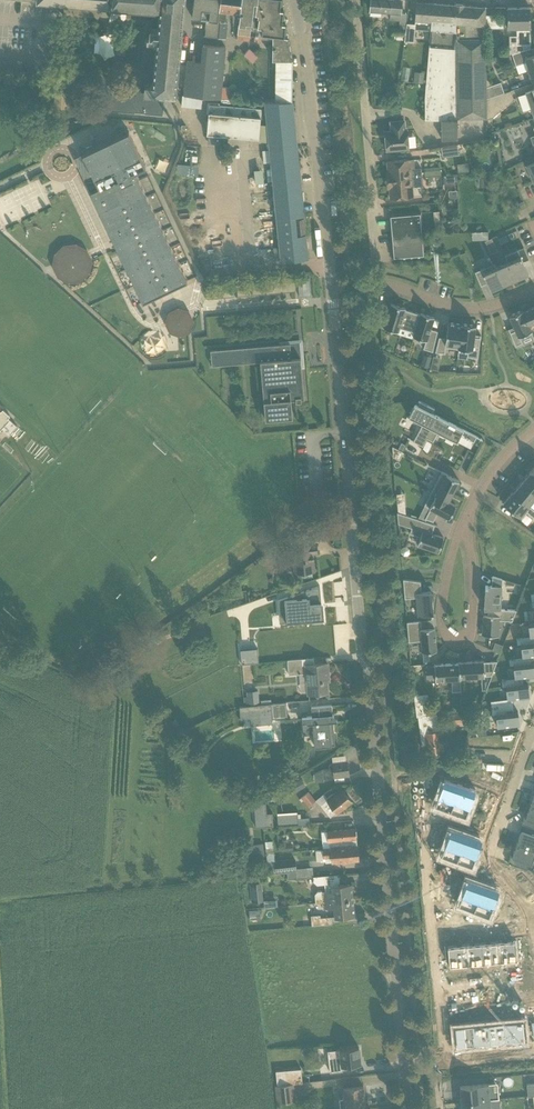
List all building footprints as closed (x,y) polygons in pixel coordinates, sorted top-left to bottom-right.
[(144,89),(112,86),(110,110),(163,115),(164,98),(150,97),(150,93),(154,93),(175,95),(184,0),(29,0),(36,1),(159,11),(157,29),(150,28),(149,37),(157,38),(152,84),(145,83),(144,89)] [(204,36),(218,38),(220,22),(218,21),(220,0),(194,0),(192,17),(198,18),(198,17),(206,18),(205,28),(206,29),(205,35),(204,35),(204,36)] [(218,38),(225,39),(227,22),(226,22),(227,11),(231,12),(239,12),(240,0),(220,0),(218,21),(220,22),(218,38)] [(238,34),(236,40),(248,41),(250,35),(251,29),(255,29),(254,42),(272,44),(272,60),(276,60),(276,59),(292,60),(289,40),(289,37),(288,37),(284,36),(284,31),(286,31),(286,23),(281,22),(282,17),(283,17),(284,9),(279,9),(280,3),(281,4),(281,0),(240,0),(239,12),(239,13),(240,13),(238,34)] [(370,8),(370,10),(391,12),(390,19),(400,20),(401,0),(371,0),(370,8)] [(415,24),(407,24),(404,42),(414,42),(414,30),(430,31),(431,21),(433,3),(416,2),(415,24)] [(454,5),(433,3),(430,31),(425,98),(424,120),(442,120),(442,140),(457,138),(457,119),(486,118),(486,99),(486,87),(485,7),(464,5),(464,3),(454,3),(454,5)] [(507,8),(508,28),(516,27),(517,44),(518,44),(518,51),(529,48),(529,44),(530,44),(529,7),(507,8)] [(187,96),(210,97),(221,98),(222,87),(224,46),(202,45),(201,62),(186,60),(183,96),(187,96)] [(249,48),(243,54),(253,63),(258,57),(249,48)] [(525,49),(511,53),(515,65),(526,62),(528,68),(527,69),(530,77),(533,75),(533,54),(528,56),(525,49)] [(207,102),(207,104),(206,134),(208,134),(207,143),(227,145),(227,136),(258,139),(258,141),(269,142),(277,218),(281,262),(308,259),(305,235),(295,236),(293,216),(303,215),(302,203),(299,168),(300,168),(300,159),(298,159),(297,146),(296,146),(292,102),(291,102),(292,75),(293,75),(293,69),(292,69),(292,60),(276,59),(276,60),(275,102),(265,101),(266,109),(218,105),(219,103),(210,102),(207,102)] [(423,73),(414,72),(413,81),(423,82),(423,73)] [(500,82),(486,87),(486,99),(504,93),(500,82)] [(222,87),(221,98),(221,99),(229,99),(230,87),(222,87)] [(533,118),(533,89),(525,93),(533,118)] [(503,107),(502,104),(514,100),(511,90),(504,93),(486,99),(486,118),(486,119),(492,117),(490,111),(503,107)] [(386,150),(398,149),(408,149),(406,130),(404,130),(404,121),(391,122),(391,131),(385,132),(386,150)] [(145,167),(128,132),(74,158),(143,302),(186,281),(135,172),(145,167)] [(458,155),(458,152),(457,145),(441,147),(442,157),(457,155),(458,155)] [(262,148),(255,149),(255,161),(263,161),(262,148)] [(385,173),(386,177),(386,180),(422,177),(421,168),(410,169),(409,159),(387,161),(388,172),(385,173)] [(441,175),(440,167),(424,168),(425,177),(441,176),(441,175)] [(262,170),(254,171),(255,183),(264,183),(262,170)] [(457,174),(443,175),(444,185),(458,183),(457,174)] [(422,177),(386,180),(387,188),(389,188),(390,199),(413,197),(412,187),(423,186),(422,177)] [(486,178),(478,179),(479,188),(487,187),(486,178)] [(457,198),(457,190),(448,191),(449,198),(457,198)] [(420,212),(389,215),(393,258),(424,256),(420,212)] [(295,219),(296,234),(305,233),(303,218),(295,219)] [(491,238),(484,242),(487,247),(494,244),(491,238)] [(81,242),(45,246),(49,278),(58,277),(58,279),(85,276),(81,242)] [(273,258),(271,244),(265,245),(267,258),(273,258)] [(520,256),(508,261),(516,280),(528,274),(520,256)] [(516,280),(508,261),(496,267),(504,285),(516,280)] [(504,285),(496,267),(494,263),(474,272),(481,286),(487,283),(490,291),(504,285)] [(226,284),(198,288),(199,301),(206,300),(207,310),(289,300),(286,278),(227,285),(226,284)] [(169,331),(171,335),(188,327),(177,302),(155,312),(165,333),(169,331)] [(414,332),(420,314),(405,309),(405,308),(390,304),(387,315),(380,313),(379,313),(380,326),(381,327),(398,332),(399,327),(414,332)] [(523,311),(529,324),(530,324),(533,322),(533,306),(531,308),(523,311)] [(532,333),(529,324),(523,311),(522,310),(509,316),(514,327),(516,331),(511,333),(509,329),(509,328),(508,329),(515,346),(522,343),(520,338),(532,333)] [(420,313),(420,314),(414,332),(413,336),(426,340),(423,349),(432,352),(437,331),(430,329),(434,317),(420,313)] [(458,348),(461,324),(461,323),(461,324),(448,323),(446,338),(439,337),(435,352),(445,353),(445,348),(458,349),(458,348)] [(474,337),(475,325),(461,324),(458,348),(468,349),(467,357),(478,358),(480,335),(479,335),(479,337),(477,337),(474,337)] [(290,344),(210,350),(212,368),(260,363),(265,419),(292,417),(291,399),(295,399),(296,402),(301,401),(301,399),(304,399),(300,358),(299,358),(298,355),(294,355),(291,355),(290,344)] [(435,410),(418,401),(416,405),(415,404),(408,417),(422,424),(413,441),(422,446),(426,438),(437,416),(433,414),(435,410)] [(10,420),(8,418),(10,416),(3,410),(4,408),(0,404),(0,431),(10,420)] [(476,436),(437,416),(426,438),(433,441),(438,432),(457,442),(460,435),(473,442),(476,436)] [(402,451),(401,451),(397,449),(392,446),(392,456),(398,459),(402,451)] [(448,501),(459,481),(442,472),(431,492),(448,501)] [(521,483),(533,494),(533,477),(529,473),(521,483)] [(521,483),(513,493),(529,506),(533,499),(533,494),(521,483)] [(449,518),(455,505),(448,501),(431,492),(424,505),(430,508),(424,519),(433,521),(438,512),(449,518)] [(513,493),(512,492),(503,503),(519,517),(521,519),(527,512),(533,518),(533,516),(533,510),(529,506),(513,493)] [(403,501),(396,502),(397,512),(405,515),(403,501)] [(405,515),(397,512),(398,524),(411,528),(409,533),(420,537),(417,545),(438,552),(443,537),(432,534),(434,524),(405,515)] [(307,531),(315,542),(316,541),(317,542),(324,537),(325,536),(324,523),(318,524),(307,531)] [(307,531),(280,550),(280,551),(280,552),(280,553),(281,554),(282,555),(292,554),(294,573),(314,572),(312,554),(317,553),(316,545),(315,545),(315,542),(307,531)] [(404,556),(406,556),(408,553),(408,550),(406,548),(403,548),(400,550),(400,554),(403,556),(404,556)] [(500,609),(501,586),(502,579),(492,576),(491,586),(485,585),(484,609),(488,609),(500,610),(500,609)] [(431,591),(421,592),(420,581),(403,579),(404,599),(405,598),(416,597),(416,599),(418,616),(433,615),(431,591)] [(280,610),(283,652),(317,649),(314,608),(337,607),(336,586),(317,588),(318,597),(301,598),(302,608),(280,610)] [(512,620),(516,610),(500,609),(500,610),(488,609),(487,615),(483,615),(482,635),(498,636),(499,620),(512,621),(512,620)] [(434,628),(421,629),(420,620),(407,622),(408,642),(409,642),(421,641),(422,652),(428,652),(429,660),(430,659),(429,651),(436,651),(434,628)] [(162,640),(170,637),(167,629),(159,633),(162,640)] [(520,644),(522,657),(533,656),(533,642),(520,644)] [(307,694),(328,692),(327,674),(328,674),(327,663),(314,664),(314,658),(287,660),(288,675),(305,673),(307,694)] [(492,675),(497,661),(483,662),(483,660),(459,662),(459,664),(460,678),(484,676),(492,675)] [(460,678),(459,664),(459,662),(458,662),(458,663),(434,664),(434,666),(425,667),(426,675),(426,678),(428,678),(435,678),(435,680),(437,680),(451,679),(452,692),(461,691),(460,679),(460,678)] [(513,665),(515,678),(533,676),(533,663),(513,665)] [(529,697),(528,683),(505,686),(507,699),(529,697)] [(244,697),(244,705),(258,704),(257,691),(247,692),(247,697),(244,697)] [(428,694),(414,695),(416,717),(421,717),(423,734),(420,734),(422,750),(426,750),(426,755),(431,754),(431,758),(440,757),(439,753),(441,753),(441,752),(444,751),(444,744),(440,744),(436,714),(430,715),(428,694)] [(261,705),(247,707),(248,722),(287,718),(286,702),(271,704),(271,699),(261,701),(261,705)] [(331,705),(311,707),(311,716),(301,717),(303,735),(313,734),(315,747),(335,745),(332,722),(337,721),(333,715),(332,715),(331,705)] [(519,725),(518,711),(495,714),(497,727),(519,725)] [(468,713),(451,714),(453,724),(469,723),(468,713)] [(490,748),(490,738),(479,738),(479,747),(490,748)] [(406,764),(414,763),(414,754),(406,755),(406,764)] [(324,781),(323,778),(348,775),(347,762),(333,763),(328,765),(329,769),(322,770),(313,774),(314,782),(324,781)] [(264,774),(254,779),(259,788),(269,782),(264,774)] [(296,791),(297,792),(306,786),(301,779),(292,784),(293,785),(291,786),(294,792),(296,791)] [(455,798),(459,784),(444,779),(439,792),(455,798)] [(475,790),(459,784),(455,798),(470,803),(475,790)] [(334,792),(326,799),(327,800),(321,805),(330,818),(351,801),(342,789),(335,795),(334,792)] [(439,792),(434,806),(450,811),(455,798),(439,792)] [(309,798),(302,804),(309,813),(317,807),(309,798)] [(470,803),(455,798),(450,811),(465,817),(470,803)] [(521,824),(533,829),(533,807),(530,805),(526,817),(524,817),(521,824)] [(278,824),(297,823),(296,812),(277,813),(278,824)] [(275,815),(261,816),(262,827),(275,826),(275,815)] [(516,844),(533,850),(533,829),(521,824),(519,831),(521,832),(516,844)] [(321,832),(322,848),(357,845),(355,829),(321,832)] [(446,842),(461,848),(466,835),(450,829),(446,842)] [(461,848),(476,854),(482,840),(466,835),(461,848)] [(456,861),(461,848),(446,842),(441,856),(456,861)] [(527,870),(529,863),(531,864),(533,854),(533,850),(516,844),(512,856),(510,855),(507,863),(527,870)] [(357,845),(322,848),(322,851),(315,851),(316,862),(325,861),(325,863),(358,860),(357,845)] [(456,861),(472,867),(476,854),(461,848),(456,861)] [(295,858),(274,861),(273,853),(266,854),(268,874),(287,872),(296,871),(296,869),(295,858)] [(287,872),(288,880),(307,877),(306,868),(296,869),(296,871),(287,872)] [(322,903),(353,900),(351,884),(339,885),(339,875),(313,877),(313,882),(317,885),(327,884),(328,885),(329,886),(330,886),(330,887),(329,887),(329,891),(322,892),(322,891),(317,891),(314,895),(315,903),(322,903)] [(478,899),(482,885),(467,880),(462,893),(478,899)] [(249,884),(251,903),(263,902),(261,882),(249,884)] [(482,885),(478,899),(494,904),(498,891),(482,885)] [(473,912),(478,899),(462,893),(458,906),(473,912)] [(473,912),(489,918),(494,904),(478,899),(473,912)] [(354,915),(353,900),(322,903),(322,909),(333,908),(334,917),(354,915)] [(249,911),(249,921),(260,921),(260,910),(249,911)] [(311,926),(332,924),(331,917),(320,918),(320,915),(311,916),(311,926)] [(518,961),(516,941),(498,943),(500,962),(518,961)] [(498,943),(481,944),(483,964),(500,962),(498,943)] [(483,964),(481,944),(464,946),(466,965),(483,964)] [(466,965),(464,946),(447,947),(449,967),(466,965)] [(522,1021),(505,1022),(507,1041),(524,1040),(522,1021)] [(507,1041),(505,1022),(488,1024),(490,1043),(507,1041)] [(488,1024),(472,1025),(473,1044),(490,1043),(488,1024)] [(473,1044),(472,1025),(454,1027),(456,1046),(473,1044)] [(359,1047),(328,1050),(330,1068),(338,1067),(338,1070),(352,1069),(351,1064),(360,1063),(359,1047)] [(275,1050),(278,1086),(293,1084),(289,1049),(275,1050)] [(460,1086),(461,1102),(498,1098),(497,1083),(460,1086)] [(278,1086),(274,1086),(276,1104),(295,1102),(294,1084),(293,1084),(278,1086)] [(365,1097),(364,1097),(363,1086),(342,1089),(343,1099),(339,1099),(340,1108),(366,1108),(365,1097)] [(461,1102),(461,1108),(499,1108),(498,1098),(461,1102)]
